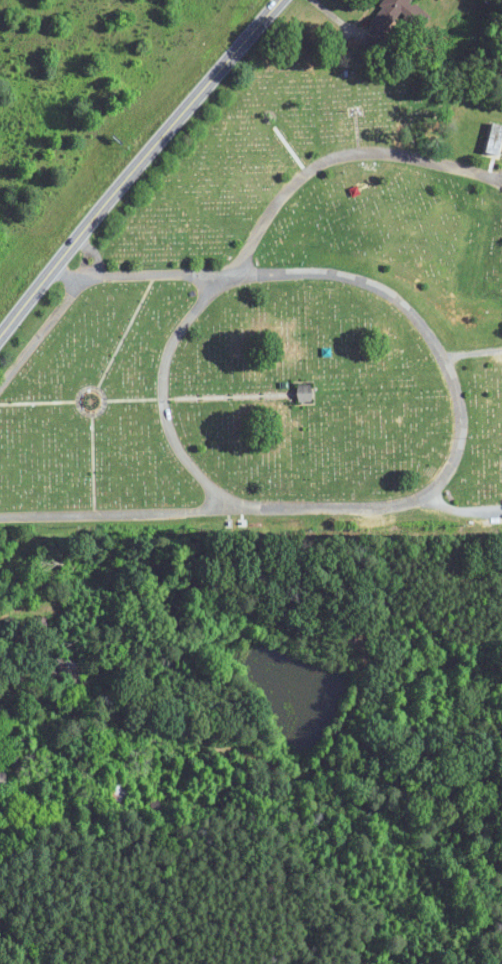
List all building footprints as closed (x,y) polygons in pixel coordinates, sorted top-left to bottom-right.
[(381,51),(416,0),(387,0),(361,38),(381,51)] [(498,157),(501,141),(501,125),(491,122),(483,153),(498,157)] [(311,403),(311,385),(296,385),(296,403),(311,403)] [(110,770),(120,806),(126,804),(117,768),(110,770)]
